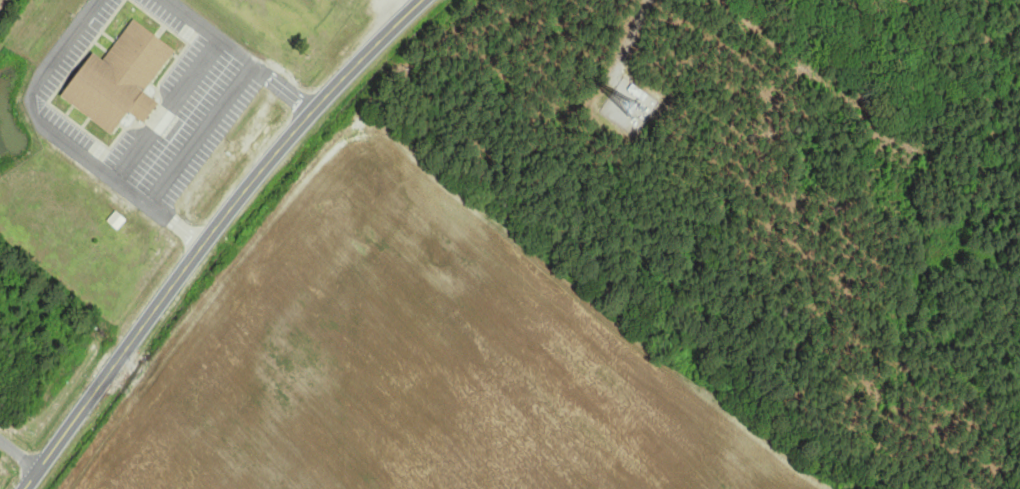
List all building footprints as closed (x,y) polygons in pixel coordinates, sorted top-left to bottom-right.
[(649,96),(634,86),(629,92),(644,103),(649,96)]
